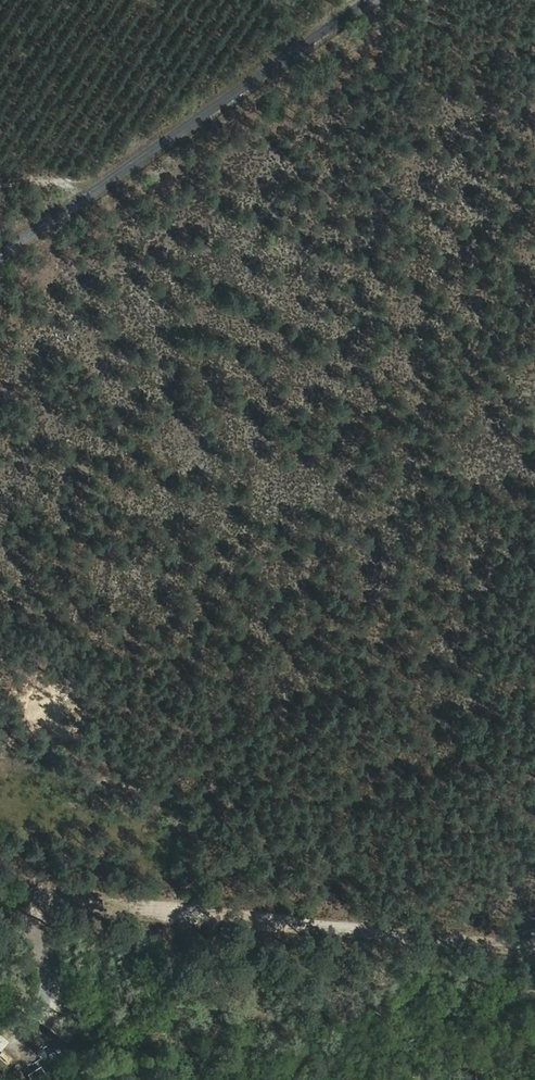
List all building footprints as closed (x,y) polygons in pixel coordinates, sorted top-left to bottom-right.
[(12,1006),(5,1011),(16,1027),(23,1022),(12,1006)] [(1,1038),(9,1032),(0,1020),(0,1037),(1,1038)] [(40,1068),(60,1054),(48,1033),(27,1047),(31,1053),(25,1058),(30,1066),(36,1062),(40,1068)]
